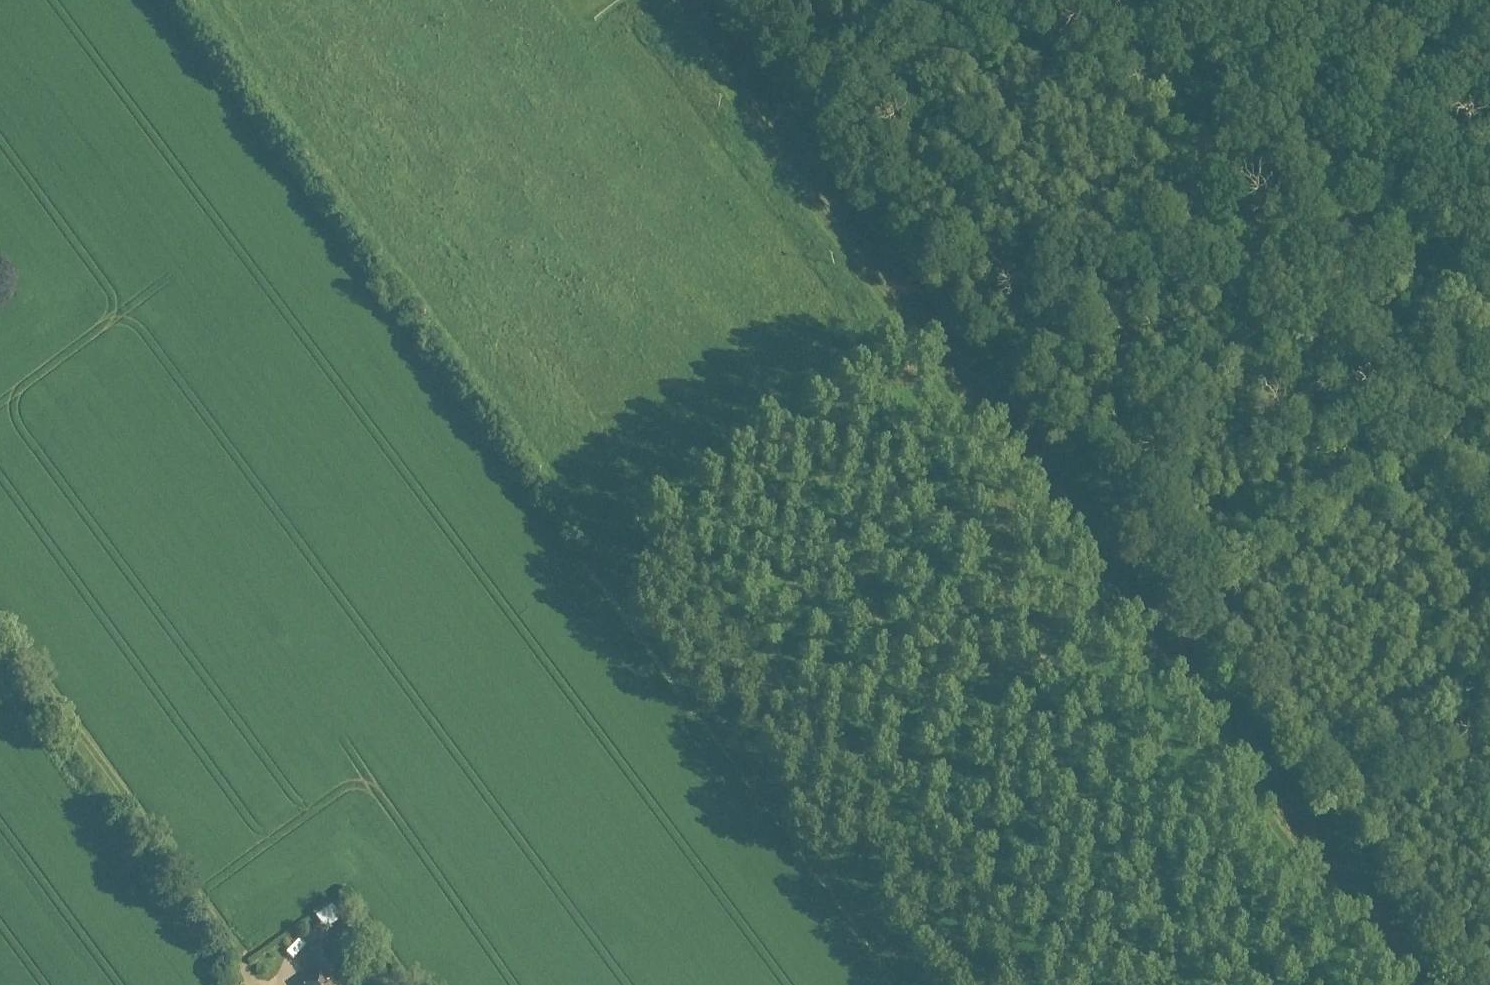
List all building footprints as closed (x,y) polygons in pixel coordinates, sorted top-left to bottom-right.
[(315,905),(323,924),(340,917),(332,898),(315,905)] [(318,979),(309,984),(333,984),(330,980),(343,972),(322,943),(302,957),(318,979)]
